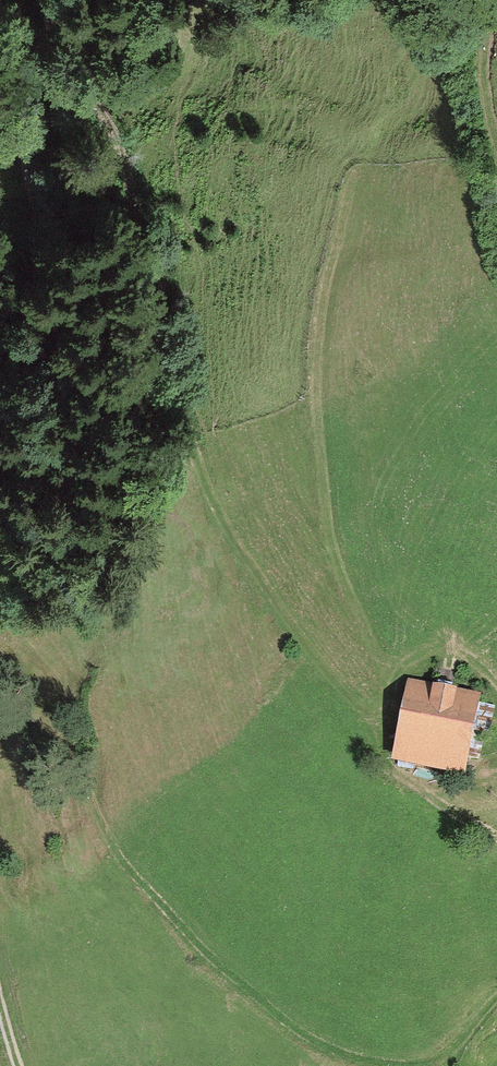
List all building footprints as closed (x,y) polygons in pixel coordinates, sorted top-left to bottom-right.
[(477,688),(410,678),(398,756),(465,767),(477,688)]
